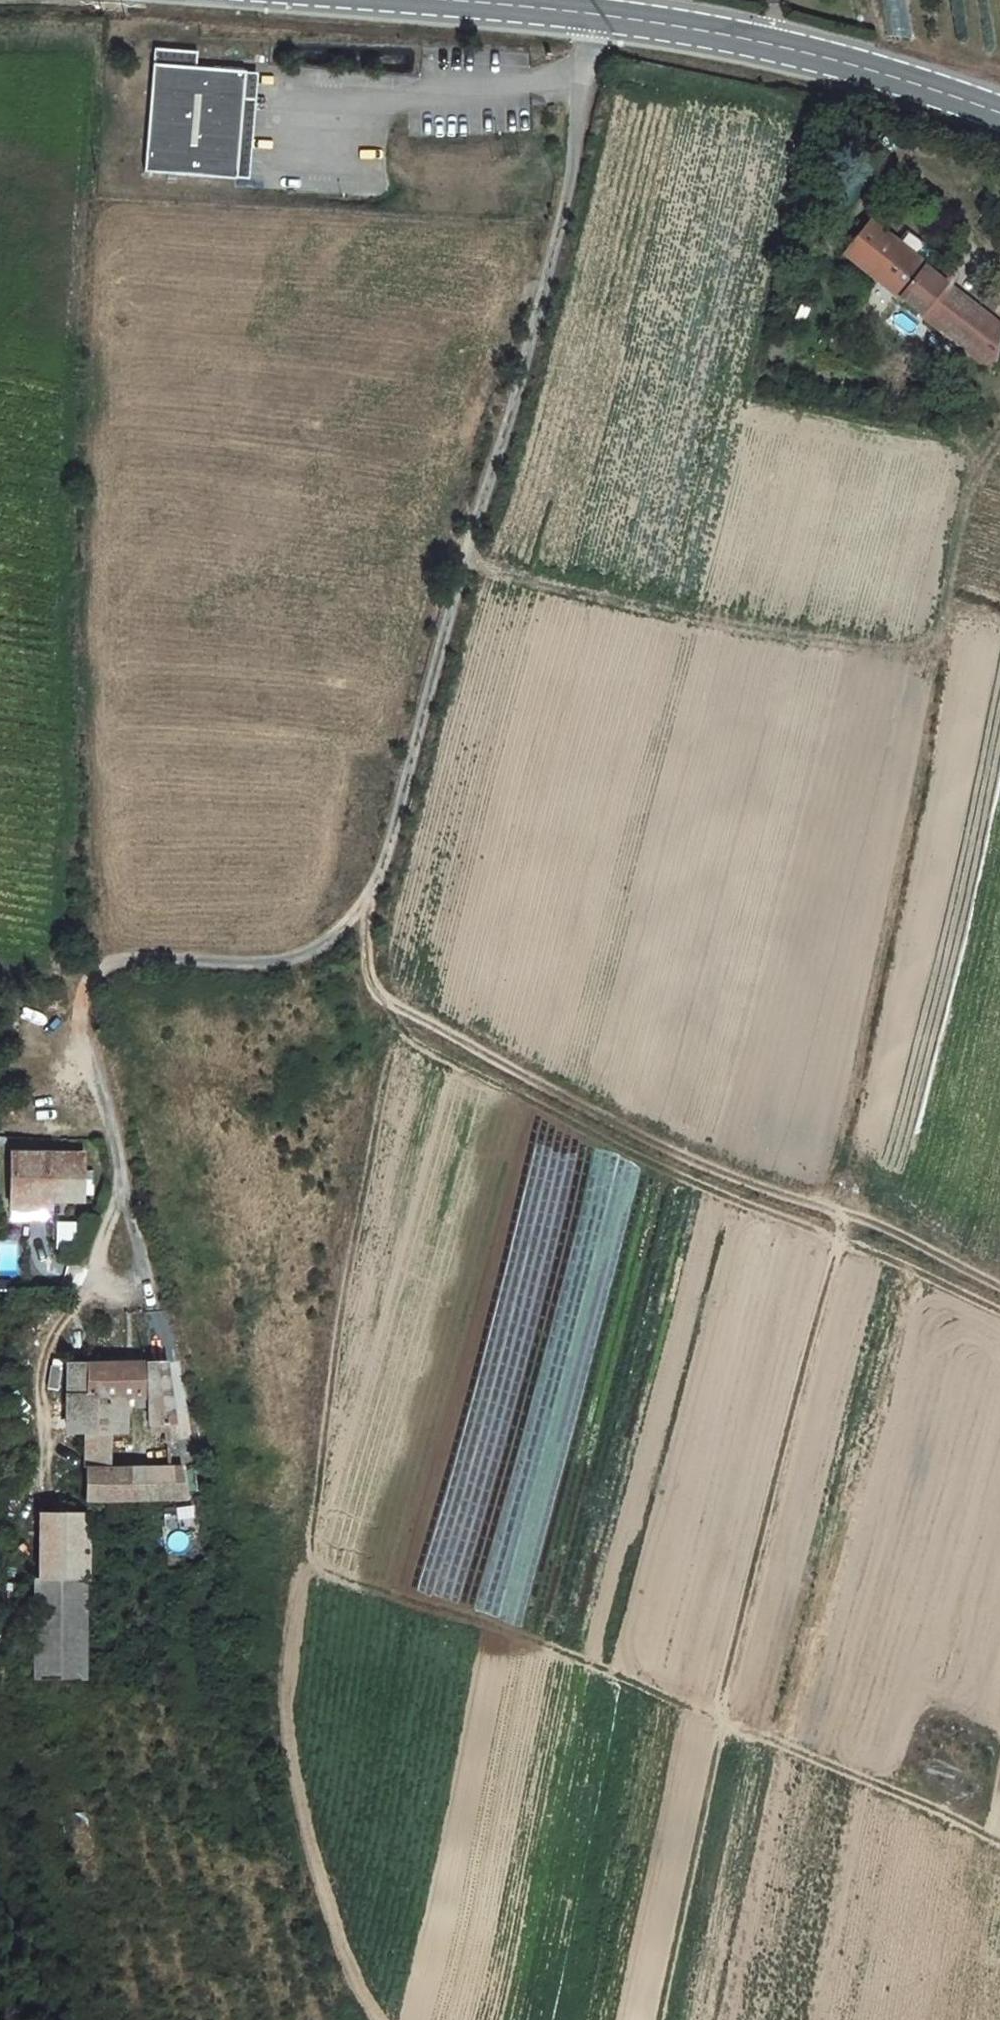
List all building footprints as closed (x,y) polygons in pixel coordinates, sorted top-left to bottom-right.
[(194,50),(151,48),(142,169),(234,175),(243,69),(193,67),(194,50)] [(846,253),(918,312),(942,284),(925,269),(927,267),(924,265),(934,254),(907,231),(897,243),(872,222),(846,253)] [(953,292),(942,284),(918,312),(929,321),(953,292)] [(999,329),(953,291),(953,292),(929,321),(928,322),(955,344),(964,332),(977,343),(967,354),(989,373),(999,329)] [(13,1150),(14,1192),(43,1193),(67,1193),(64,1151),(64,1150),(13,1150)] [(67,1193),(84,1193),(83,1150),(64,1150),(64,1151),(67,1193)] [(43,1193),(14,1192),(13,1207),(44,1206),(43,1193)] [(176,1423),(166,1363),(84,1365),(85,1395),(124,1393),(149,1392),(149,1401),(152,1424),(176,1423)] [(149,1392),(124,1393),(124,1402),(149,1401),(149,1392)] [(113,1429),(86,1428),(86,1465),(115,1466),(113,1429)] [(87,1495),(137,1497),(136,1466),(115,1466),(86,1465),(87,1495)] [(183,1465),(136,1466),(137,1497),(188,1498),(183,1465)] [(86,1554),(87,1511),(42,1511),(42,1575),(87,1576),(86,1554)] [(87,1576),(42,1575),(42,1672),(86,1672),(86,1655),(86,1629),(87,1576)]
